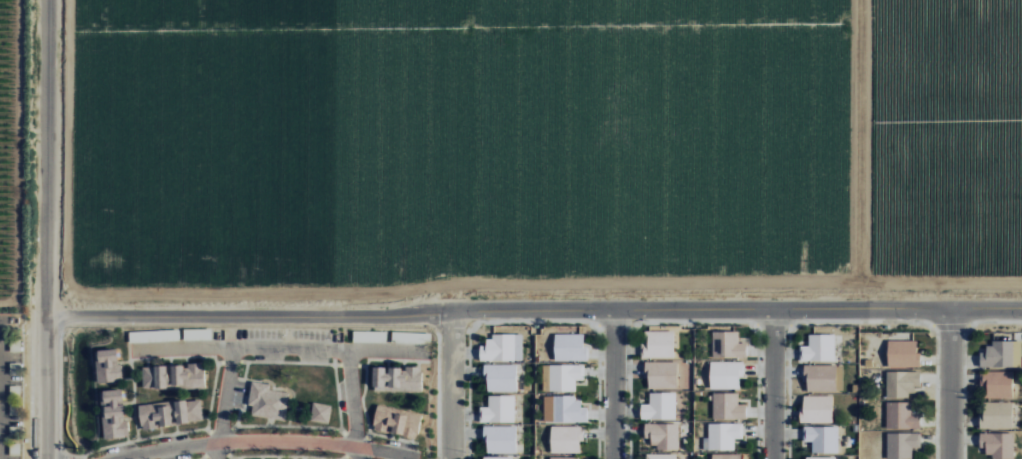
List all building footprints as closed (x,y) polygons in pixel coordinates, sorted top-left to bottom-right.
[(353,342),(385,342),(385,331),(353,330),(353,342)] [(712,358),(747,357),(746,342),(738,343),(738,331),(712,331),(712,358)] [(430,333),(395,332),(394,343),(430,344),(430,333)] [(641,358),(673,357),(673,332),(641,333),(641,358)] [(586,361),(585,334),(554,335),(554,361),(586,361)] [(834,361),(835,334),(808,334),(808,346),(800,345),(799,360),(834,361)] [(515,360),(514,336),(485,336),(485,345),(479,345),(480,361),(515,360)] [(9,352),(20,351),(20,339),(9,340),(9,352)] [(917,340),(887,340),(888,367),(920,366),(920,351),(917,351),(917,340)] [(986,340),(986,352),(980,352),(979,367),(1021,367),(1021,357),(1021,341),(986,340)] [(121,363),(118,363),(117,349),(94,350),(96,383),(122,381),(121,363)] [(677,362),(647,361),(646,388),(677,389),(677,362)] [(741,362),(710,362),(709,388),(741,389),(741,362)] [(205,386),(204,363),(185,364),(142,366),(142,388),(205,386)] [(9,374),(20,374),(20,364),(10,364),(9,374)] [(516,364),(485,365),(485,392),(516,391),(516,364)] [(584,364),(550,365),(550,391),(576,391),(576,380),(584,380),(584,364)] [(843,365),(803,364),(803,380),(807,380),(807,391),(843,392),(843,365)] [(373,366),(372,388),(421,389),(422,366),(403,366),(403,367),(386,367),(373,366)] [(920,371),(886,371),(886,397),(914,397),(914,386),(921,386),(920,371)] [(1013,398),(1013,371),(981,371),(981,398),(1013,398)] [(286,419),(288,391),(269,390),(270,383),(251,381),(248,416),(286,419)] [(103,438),(128,437),(127,419),(124,419),(123,403),(122,389),(101,390),(103,438)] [(676,392),(649,392),(649,404),(641,404),(641,419),(675,419),(676,392)] [(738,392),(712,393),(712,419),(746,419),(746,404),(738,404),(738,392)] [(833,396),(803,395),(802,422),(832,423),(833,396)] [(514,396),(487,396),(488,407),(479,407),(479,422),(514,422),(514,396)] [(543,397),(544,422),(587,422),(587,407),(581,407),(581,396),(543,397)] [(138,404),(140,430),(158,429),(157,426),(173,424),(203,421),(201,399),(138,404)] [(328,424),(332,405),(313,401),(309,420),(328,424)] [(1013,402),(981,401),(981,428),(1012,429),(1013,402)] [(912,402),(886,402),(886,429),(920,429),(920,414),(912,413),(912,402)] [(422,414),(377,404),(372,429),(388,433),(388,432),(417,438),(422,414)] [(678,449),(679,424),(644,423),(644,438),(650,438),(650,448),(678,449)] [(743,423),(706,423),(706,450),(734,450),(734,438),(743,438),(743,423)] [(516,426),(485,426),(485,453),(516,453),(516,426)] [(551,453),(580,453),(580,441),(584,441),(583,426),(550,426),(551,453)] [(838,427),(803,426),(803,441),(812,441),(811,452),(837,453),(838,427)] [(886,432),(886,458),(912,458),(912,448),(921,448),(920,432),(886,432)] [(1014,458),(1014,433),(980,432),(979,448),(986,448),(986,458),(1014,458)] [(19,443),(9,443),(9,455),(18,455),(19,443)]
